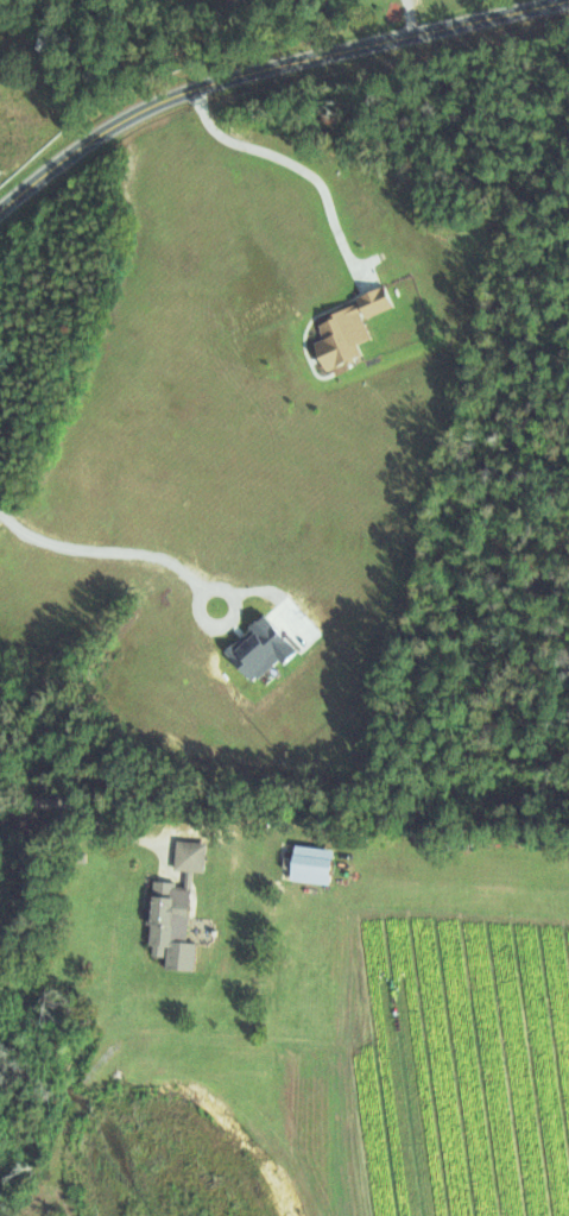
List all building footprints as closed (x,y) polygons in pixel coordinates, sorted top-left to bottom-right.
[(203,871),(203,841),(172,841),(172,871),(203,871)] [(286,880),(327,883),(330,848),(289,844),(286,880)] [(171,892),(188,893),(189,883),(149,881),(146,925),(169,926),(171,892)]
